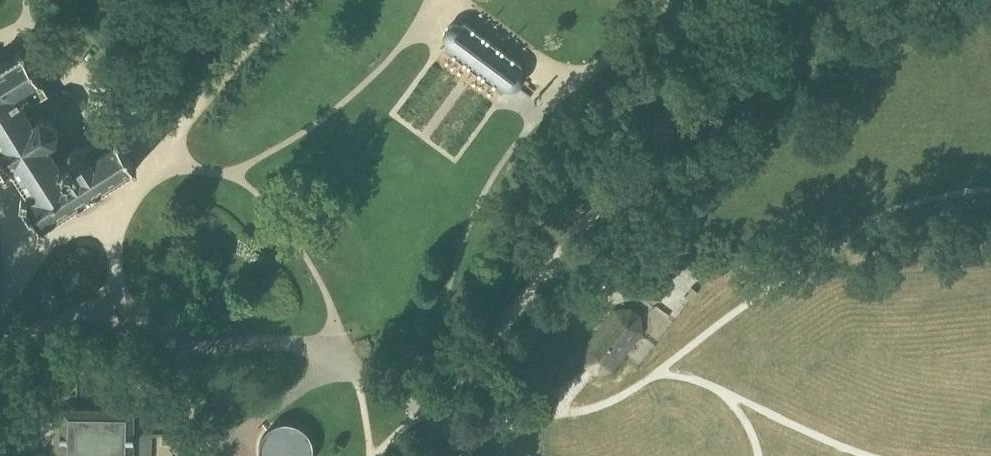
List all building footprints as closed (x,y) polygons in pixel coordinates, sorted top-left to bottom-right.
[(519,68),(522,64),(464,21),(461,25),(457,23),(451,24),(447,26),(444,30),(442,36),(444,41),(447,44),(444,48),(502,91),(505,87),(509,89),(514,89),(519,86),(522,82),(523,77),(522,71),(519,68)] [(21,50),(21,52),(0,65),(0,175),(3,176),(5,175),(5,176),(7,175),(8,174),(8,172),(13,168),(30,194),(29,195),(22,194),(20,201),(25,202),(22,211),(30,223),(39,224),(38,229),(45,231),(47,223),(77,204),(78,205),(79,205),(81,205),(82,203),(81,201),(95,193),(95,194),(96,194),(98,194),(99,192),(99,191),(133,168),(134,169),(136,170),(137,169),(138,167),(137,165),(135,165),(134,165),(127,155),(128,154),(128,152),(127,151),(125,152),(119,141),(120,141),(120,139),(119,137),(117,137),(115,138),(115,140),(92,155),(86,147),(78,145),(70,150),(70,156),(69,156),(68,157),(69,158),(62,162),(51,145),(56,141),(59,129),(52,119),(39,115),(34,119),(26,106),(50,92),(43,81),(44,80),(43,78),(41,77),(40,77),(33,67),(33,66),(34,65),(33,64),(32,63),(31,63),(24,53),(25,51),(25,49),(23,49),(22,49),(21,50)] [(582,348),(584,366),(585,367),(595,374),(596,375),(597,375),(613,373),(614,372),(644,333),(644,332),(643,314),(632,307),(631,306),(614,308),(582,348)] [(134,415),(134,409),(62,408),(61,455),(133,455),(134,415)] [(153,415),(134,415),(133,455),(152,455),(153,415)] [(313,455),(314,446),(311,437),(307,431),(300,426),(292,423),(282,423),(274,426),(269,430),(264,436),(262,443),(262,451),(263,455),(312,455),(313,455)]
